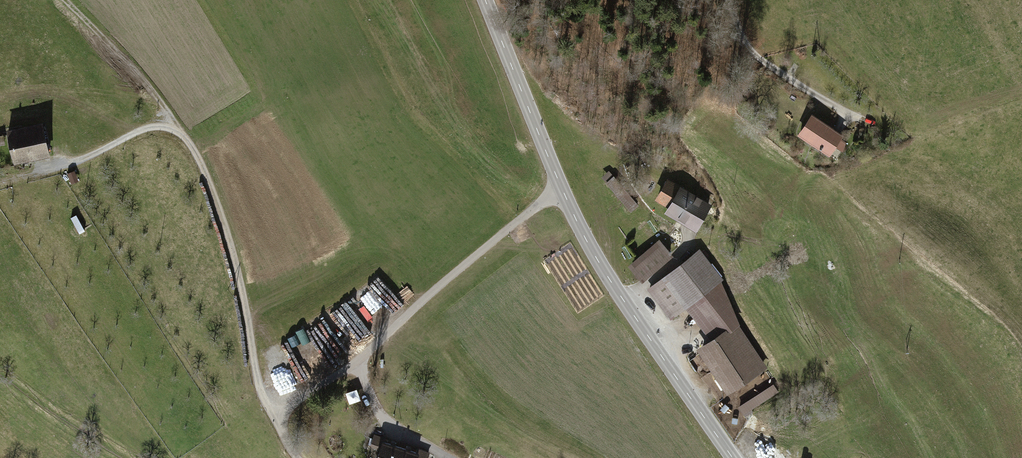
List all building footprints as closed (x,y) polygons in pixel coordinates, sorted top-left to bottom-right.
[(846,137),(814,115),(800,137),(832,158),(846,137)] [(8,131),(15,164),(52,157),(45,124),(8,131)] [(603,170),(599,174),(603,179),(607,174),(603,170)] [(74,172),(67,174),(71,182),(77,179),(74,172)] [(607,184),(631,212),(638,206),(610,174),(602,181),(606,185),(607,184)] [(666,214),(697,233),(713,205),(668,178),(655,200),(669,209),(666,214)] [(648,219),(644,214),(640,218),(644,223),(648,219)] [(660,241),(630,268),(644,284),(674,258),(660,241)] [(701,251),(648,291),(672,322),(687,310),(711,343),(699,351),(729,395),(769,368),(737,323),(740,321),(722,284),(724,282),(701,251)] [(772,384),(740,407),(745,415),(778,392),(772,384)] [(357,389),(346,393),(349,404),(361,400),(357,389)] [(371,449),(383,453),(386,443),(388,443),(390,440),(375,435),(371,449)] [(386,443),(383,453),(381,457),(401,457),(404,449),(388,443),(386,443)] [(404,449),(401,457),(422,457),(423,455),(418,453),(404,449)]
